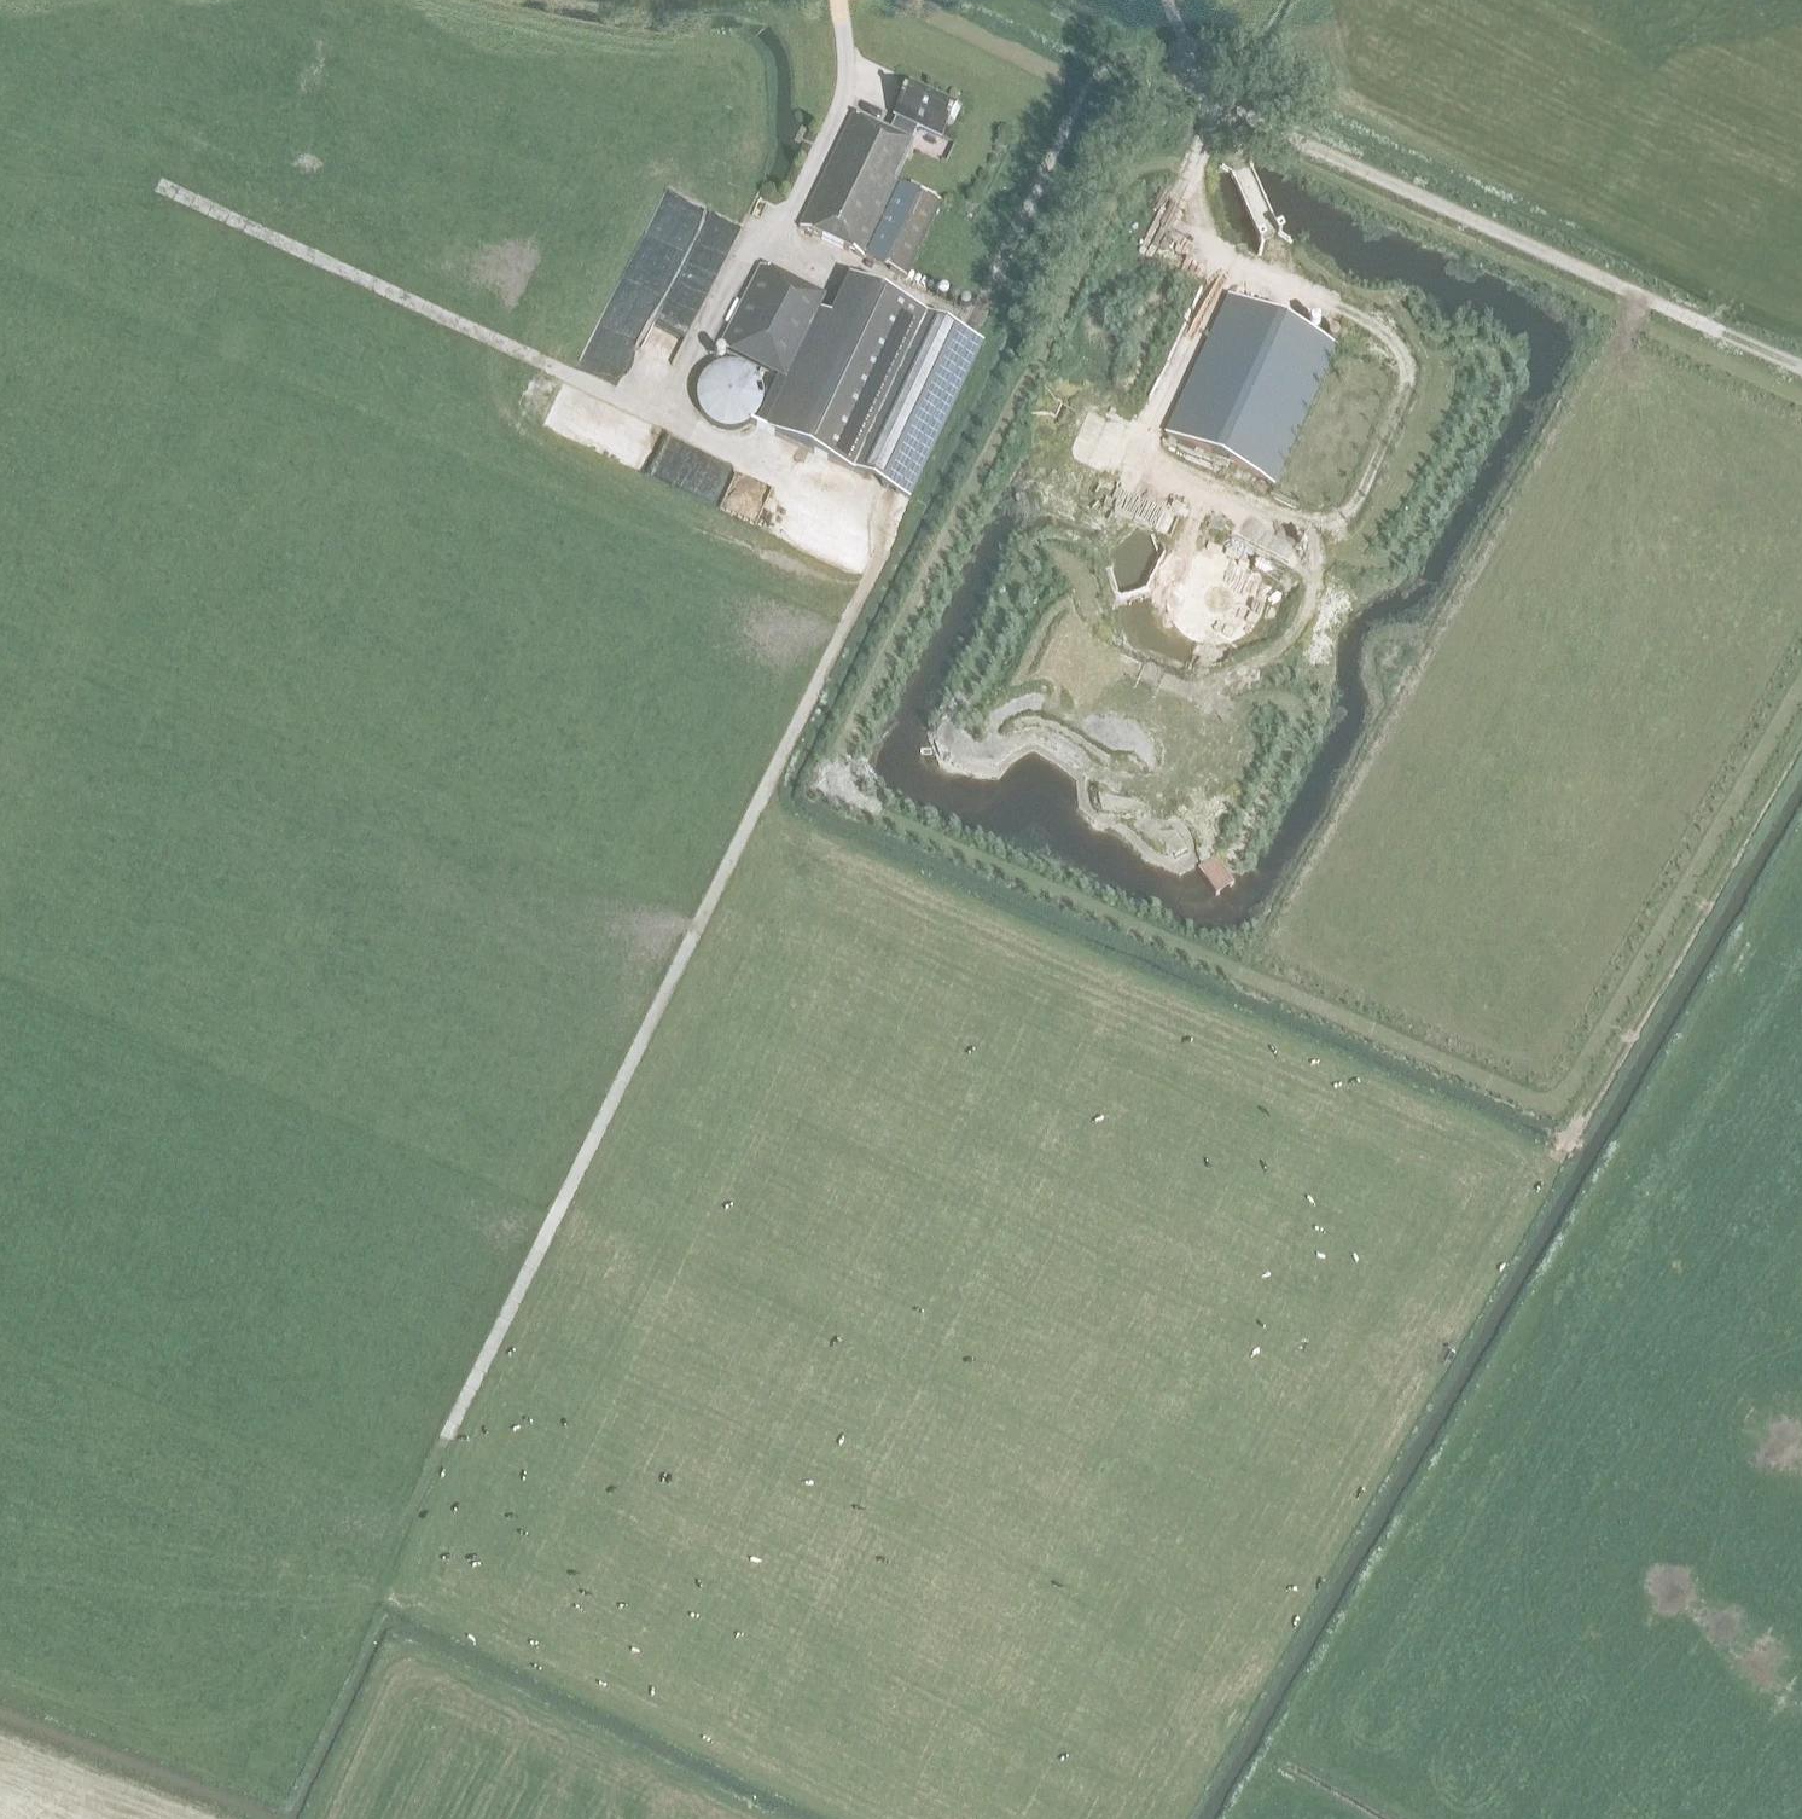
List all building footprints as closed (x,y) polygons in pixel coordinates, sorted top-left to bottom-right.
[(896,117),(890,131),(852,113),(797,227),(906,279),(941,206),(893,183),(905,156),(912,141),(909,140),(915,126),(940,138),(955,105),(907,83),(892,115),(896,117)] [(825,299),(759,266),(718,348),(784,381),(817,314),(825,299)] [(980,340),(909,307),(844,276),(825,318),(817,314),(784,381),(760,429),(906,496),(980,340)] [(1335,344),(1226,295),(1163,433),(1272,483),(1335,344)] [(1198,568),(1197,567),(1191,570),(1191,578),(1196,582),(1202,579),(1203,577),(1248,598),(1238,619),(1263,631),(1299,553),(1269,538),(1258,561),(1219,542),(1225,529),(1194,515),(1179,548),(1202,559),(1198,568)] [(1229,878),(1216,857),(1197,869),(1215,896),(1234,884),(1229,878)]
